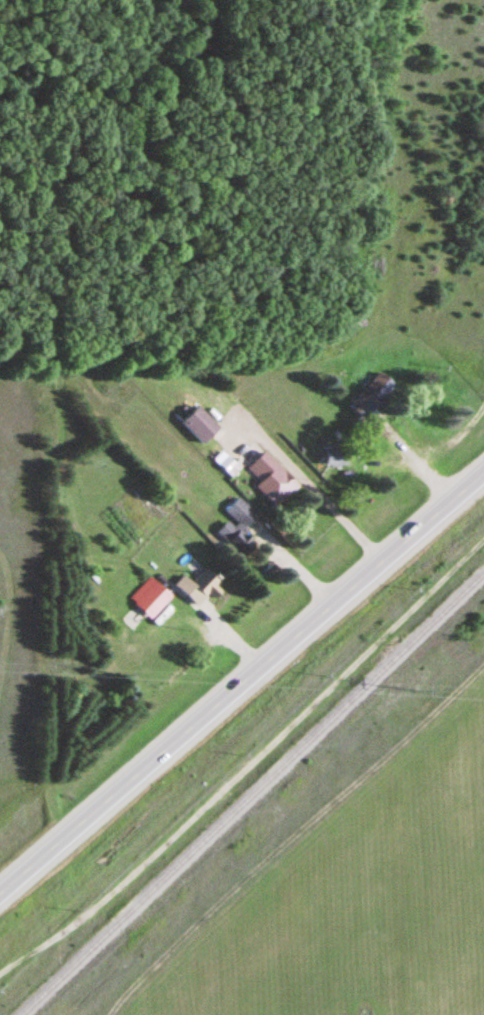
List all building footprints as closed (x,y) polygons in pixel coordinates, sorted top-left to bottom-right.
[(348,408),(364,422),(394,385),(377,372),(348,408)] [(201,446),(218,429),(195,407),(178,424),(201,446)] [(325,466),(343,466),(343,451),(325,451),(325,466)] [(257,483),(253,486),(272,507),(295,486),(264,452),(244,470),(257,483)] [(214,534),(240,559),(255,544),(240,530),(254,515),(236,498),(221,514),(227,519),(214,534)] [(204,595),(214,599),(223,579),(200,569),(195,582),(179,575),(172,592),(200,604),(204,595)] [(169,598),(149,577),(127,599),(147,619),(169,598)]
